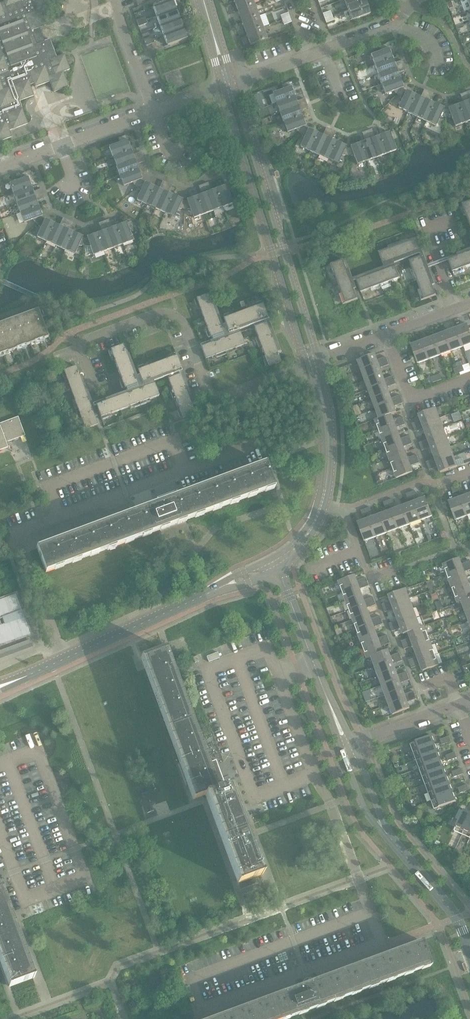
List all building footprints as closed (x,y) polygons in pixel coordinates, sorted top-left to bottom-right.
[(0,108),(0,142),(12,137),(9,131),(28,124),(19,101),(34,96),(30,85),(34,84),(35,87),(49,82),(53,92),(69,86),(63,72),(70,70),(65,55),(57,58),(50,40),(37,45),(32,31),(47,26),(41,11),(52,7),(49,0),(3,0),(5,4),(1,6),(0,3),(0,107),(0,108)] [(173,0),(172,0),(163,3),(162,3),(153,7),(157,17),(176,10),(173,0)] [(238,11),(255,5),(253,0),(234,0),(238,11)] [(348,10),(367,3),(365,0),(345,0),(348,10)] [(369,10),(367,3),(348,10),(352,21),(373,13),(371,9),(369,10)] [(238,11),(243,22),(259,16),(255,5),(238,11)] [(180,19),(176,10),(157,17),(160,26),(180,19)] [(263,28),(259,16),(243,22),(247,34),(263,28)] [(160,26),(164,36),(183,29),(180,19),(160,26)] [(268,39),(263,28),(247,34),(251,45),(268,39)] [(187,39),(183,29),(164,36),(167,46),(187,39)] [(371,56),(375,66),(393,59),(389,49),(387,44),(380,47),(382,52),(371,56)] [(395,64),(393,59),(375,66),(378,75),(397,68),(405,65),(403,61),(395,64)] [(378,75),(382,85),(400,78),(398,73),(406,70),(405,65),(397,68),(378,75)] [(404,88),(400,78),(382,85),(385,95),(394,92),(398,96),(404,90),(403,88),(404,88)] [(273,94),(277,104),(295,97),(291,87),(289,83),(282,85),(284,90),(273,94)] [(399,109),(408,113),(416,95),(407,91),(406,92),(404,90),(398,96),(402,100),(399,109)] [(421,98),(416,95),(408,113),(417,117),(425,100),(429,92),(424,90),(421,98)] [(417,117),(426,121),(435,104),(430,102),(434,94),(429,92),(425,100),(417,117)] [(459,105),(465,123),(469,121),(469,106),(468,101),(465,93),(461,95),(464,103),(459,105)] [(297,102),(295,97),(277,104),(280,113),(298,106),(307,103),(305,99),(297,102)] [(298,106),(280,113),(284,123),(302,116),(300,111),(309,108),(307,103),(298,106)] [(444,108),(435,104),(426,121),(436,126),(440,118),(446,118),(446,110),(444,109),(444,108)] [(455,126),(465,123),(459,105),(449,108),(449,109),(446,110),(446,118),(452,118),(455,126)] [(306,126),(302,116),(284,123),(288,133),(296,130),(300,134),(306,129),(305,127),(306,126)] [(323,136),(318,134),(310,151),(319,156),(327,138),(331,130),(326,128),(323,136)] [(300,147),(310,151),(318,134),(308,130),(306,129),(300,134),(304,138),(300,147)] [(327,138),(319,156),(329,160),(336,142),(332,140),(336,132),(331,130),(327,138)] [(370,140),(377,158),(387,154),(380,136),(374,138),(371,130),(367,131),(370,140)] [(366,141),(361,143),(368,161),(377,158),(370,140),(367,131),(363,133),(366,141)] [(390,132),(380,136),(387,154),(397,151),(393,140),(397,138),(395,132),(390,133),(390,132)] [(109,147),(113,157),(131,150),(127,141),(125,136),(118,139),(120,144),(109,147)] [(346,147),(336,142),(329,160),(338,164),(342,156),(348,156),(349,149),(346,147)] [(357,165),(368,161),(361,143),(351,147),(351,148),(349,149),(348,156),(354,156),(357,165)] [(133,155),(131,150),(113,157),(117,167),(135,160),(143,157),(141,152),(133,155)] [(117,167),(120,176),(138,170),(136,165),(145,162),(143,157),(135,160),(117,167)] [(142,180),(138,170),(120,176),(124,186),(132,183),(137,187),(142,182),(141,180),(142,180)] [(10,184),(14,194),(32,188),(28,178),(27,178),(26,173),(19,176),(20,180),(10,184)] [(147,204),(156,209),(164,191),(167,183),(163,181),(159,189),(155,187),(147,204)] [(137,200),(147,204),(155,187),(145,182),(145,183),(142,182),(137,187),(141,191),(137,200)] [(156,209),(165,213),(173,195),(169,193),(172,185),(167,183),(164,191),(156,209)] [(214,211),(223,207),(216,189),(211,191),(208,183),(204,184),(207,192),(214,211)] [(204,214),(214,211),(207,192),(204,184),(199,186),(202,194),(197,196),(204,214)] [(226,185),(216,189),(223,207),(233,204),(229,193),(233,191),(231,185),(226,186),(226,185)] [(33,192),(32,188),(14,194),(17,204),(35,197),(43,194),(42,189),(33,192)] [(17,204),(21,213),(39,207),(37,202),(45,199),(43,194),(35,197),(17,204)] [(183,199),(173,195),(165,213),(175,217),(179,209),(185,209),(185,201),(183,200),(183,199)] [(194,218),(204,214),(197,196),(187,200),(187,201),(185,201),(185,209),(190,209),(194,218)] [(33,220),(37,224),(43,219),(42,217),(43,216),(39,207),(21,213),(24,223),(33,220)] [(60,226),(55,224),(47,241),(56,246),(64,228),(68,220),(63,218),(60,226)] [(37,237),(47,241),(55,224),(45,219),(45,220),(43,219),(37,224),(41,228),(37,237)] [(113,248),(123,244),(116,226),(111,228),(108,219),(104,221),(107,229),(113,248)] [(56,246),(65,250),(73,232),(69,230),(73,222),(68,220),(64,228),(56,246)] [(102,231),(97,233),(104,251),(113,248),(107,229),(104,221),(99,223),(102,231)] [(126,222),(116,226),(123,244),(133,240),(129,230),(133,228),(131,221),(126,223),(126,222)] [(79,246),(85,246),(85,238),(83,237),(73,232),(65,250),(75,254),(79,246)] [(94,255),(104,251),(97,233),(87,237),(87,238),(85,238),(85,246),(91,246),(94,255)] [(423,250),(418,238),(379,252),(384,265),(423,250)] [(449,261),(453,273),(469,267),(469,253),(449,261)] [(424,300),(437,295),(426,267),(422,256),(410,260),(424,300)] [(331,265),(346,304),(359,299),(344,260),(331,265)] [(400,278),(396,266),(357,280),(362,292),(400,278)] [(209,294),(197,299),(211,338),(223,333),(209,294)] [(228,331),(267,317),(263,305),(224,319),(228,331)] [(7,352),(7,353),(17,349),(25,346),(35,343),(35,342),(43,339),(43,340),(49,338),(41,315),(39,312),(32,315),(32,316),(28,317),(27,317),(14,322),(10,324),(10,323),(0,327),(0,355),(7,352)] [(254,327),(269,367),(281,362),(267,323),(254,327)] [(456,329),(463,347),(469,345),(469,329),(468,324),(456,329)] [(452,351),(463,347),(456,329),(445,333),(452,351)] [(241,332),(201,347),(206,359),(245,345),(241,332)] [(452,351),(445,333),(434,337),(441,356),(452,351)] [(430,360),(441,356),(434,337),(423,341),(430,360)] [(418,364),(430,360),(423,341),(411,345),(418,364)] [(123,346),(111,350),(125,389),(137,385),(123,346)] [(358,361),(362,370),(388,361),(386,357),(377,360),(375,354),(358,361)] [(177,356),(138,371),(142,383),(181,369),(177,356)] [(362,370),(365,380),(382,374),(380,368),(389,365),(388,361),(362,370)] [(64,371),(86,429),(97,425),(98,425),(76,366),(64,371)] [(382,374),(365,380),(369,389),(395,380),(393,376),(384,379),(382,374)] [(183,418),(195,414),(192,406),(181,375),(169,379),(183,418)] [(369,389),(372,399),(389,393),(387,388),(396,384),(395,380),(369,389)] [(154,384),(96,406),(101,418),(159,397),(154,384)] [(389,393),(372,399),(376,409),(402,399),(400,395),(391,398),(389,393)] [(376,409),(380,418),(380,419),(391,414),(391,415),(396,413),(394,407),(403,403),(402,399),(376,409)] [(412,424),(414,428),(440,418),(436,408),(419,414),(422,420),(412,424)] [(380,419),(380,418),(375,420),(379,430),(404,420),(402,416),(393,420),(391,415),(391,414),(380,419)] [(25,436),(19,417),(2,423),(0,424),(0,450),(9,447),(7,442),(25,436)] [(424,428),(427,434),(443,428),(440,418),(414,428),(415,431),(424,428)] [(379,430),(382,439),(398,433),(396,428),(405,424),(404,420),(379,430)] [(447,437),(443,428),(427,434),(429,439),(419,442),(421,447),(447,437)] [(382,439),(386,449),(411,439),(409,435),(400,438),(398,433),(382,439)] [(432,447),(434,453),(451,447),(447,437),(421,447),(422,451),(432,447)] [(411,439),(386,449),(389,458),(405,452),(403,447),(413,444),(411,439)] [(426,461),(428,466),(454,457),(451,447),(434,453),(436,458),(426,461)] [(389,458),(393,468),(418,458),(417,454),(407,458),(405,452),(389,458)] [(458,466),(454,457),(428,466),(430,470),(439,466),(441,472),(458,466)] [(420,462),(418,458),(393,468),(397,478),(412,472),(410,466),(420,462)] [(259,467),(169,500),(167,494),(158,498),(160,504),(153,506),(44,546),(37,549),(46,572),(160,530),(186,520),(274,488),(266,465),(259,467)] [(461,497),(467,516),(469,515),(469,494),(461,497)] [(456,520),(467,516),(461,497),(449,502),(456,520)] [(426,498),(414,502),(421,520),(433,516),(426,498)] [(410,525),(421,520),(414,502),(403,506),(410,525)] [(403,506),(392,510),(398,529),(410,525),(403,506)] [(392,510),(381,514),(387,533),(398,529),(392,510)] [(381,514),(369,518),(376,537),(387,533),(381,514)] [(365,541),(376,537),(369,518),(358,522),(365,541)] [(469,566),(469,562),(462,565),(460,558),(444,564),(448,575),(464,569),(469,566)] [(451,584),(467,578),(465,573),(469,571),(469,566),(464,569),(448,575),(451,584)] [(368,582),(366,578),(357,581),(355,575),(339,581),(343,592),(359,586),(368,582)] [(451,584),(454,593),(469,588),(469,583),(469,584),(467,578),(451,584)] [(343,592),(347,601),(362,595),(361,590),(369,586),(368,582),(359,586),(343,592)] [(454,593),(458,603),(462,602),(469,599),(469,588),(454,593)] [(383,605),(384,609),(393,605),(410,599),(406,589),(390,595),(392,602),(383,605)] [(362,595),(347,601),(350,610),(366,604),(375,601),(373,597),(364,601),(362,595)] [(28,635),(29,634),(23,620),(28,618),(25,610),(20,612),(15,597),(0,602),(0,645),(28,635)] [(413,609),(410,599),(393,605),(384,609),(385,613),(395,609),(397,615),(413,609)] [(350,610),(354,620),(369,614),(367,608),(376,605),(375,601),(366,604),(350,610)] [(390,624),(391,628),(400,624),(417,618),(413,609),(397,615),(399,621),(390,624)] [(369,614),(354,620),(357,630),(373,624),(382,620),(380,616),(371,620),(369,614)] [(404,635),(409,633),(420,628),(417,618),(400,624),(391,628),(393,632),(402,629),(404,635)] [(357,630),(361,639),(376,633),(374,628),(383,625),(382,620),(373,624),(357,630)] [(402,642),(403,646),(412,642),(428,636),(425,626),(420,628),(409,633),(411,638),(402,642)] [(361,639),(364,649),(380,643),(389,640),(387,635),(378,639),(376,633),(361,639)] [(414,646),(416,652),(432,646),(428,636),(412,642),(403,646),(405,650),(414,646)] [(380,643),(364,649),(368,658),(372,657),(383,652),(381,647),(390,644),(389,640),(380,643)] [(34,646),(32,641),(26,643),(25,642),(0,651),(0,657),(34,646)] [(409,661),(410,665),(419,661),(435,656),(432,646),(416,652),(418,658),(409,661)] [(261,874),(261,873),(229,786),(230,786),(230,785),(223,788),(214,762),(217,761),(216,760),(207,764),(204,757),(168,659),(166,652),(165,650),(142,659),(143,661),(194,799),(205,795),(205,796),(206,796),(238,882),(239,883),(262,875),(261,874)] [(372,657),(376,667),(392,660),(401,657),(400,653),(391,656),(389,650),(383,652),(372,657)] [(439,665),(435,656),(419,661),(410,665),(412,669),(420,665),(423,671),(439,665)] [(392,660),(376,667),(379,676),(396,670),(394,664),(403,661),(401,657),(392,660)] [(398,676),(396,670),(379,676),(383,686),(399,679),(408,676),(407,672),(398,676)] [(383,686),(386,695),(403,689),(401,683),(410,680),(408,676),(399,679),(383,686)] [(403,689),(386,695),(390,705),(406,699),(415,695),(414,691),(405,695),(403,689)] [(417,699),(415,695),(406,699),(390,705),(393,715),(410,708),(408,703),(417,699)] [(411,744),(414,753),(436,744),(432,736),(411,744)] [(414,753),(417,761),(438,753),(436,744),(414,753)] [(417,761),(420,769),(441,761),(438,753),(417,761)] [(420,769),(423,777),(444,768),(441,761),(420,769)] [(423,777),(426,785),(447,777),(444,768),(423,777)] [(426,785),(429,793),(450,785),(447,777),(426,785)] [(429,793),(431,801),(453,793),(450,785),(429,793)] [(456,801),(453,793),(431,801),(434,809),(456,801)] [(463,835),(469,820),(469,812),(464,809),(455,831),(463,835)] [(10,987),(33,978),(0,890),(2,889),(1,889),(0,889),(0,959),(10,987)] [(422,941),(212,1018),(284,1018),(430,965),(422,941)]
